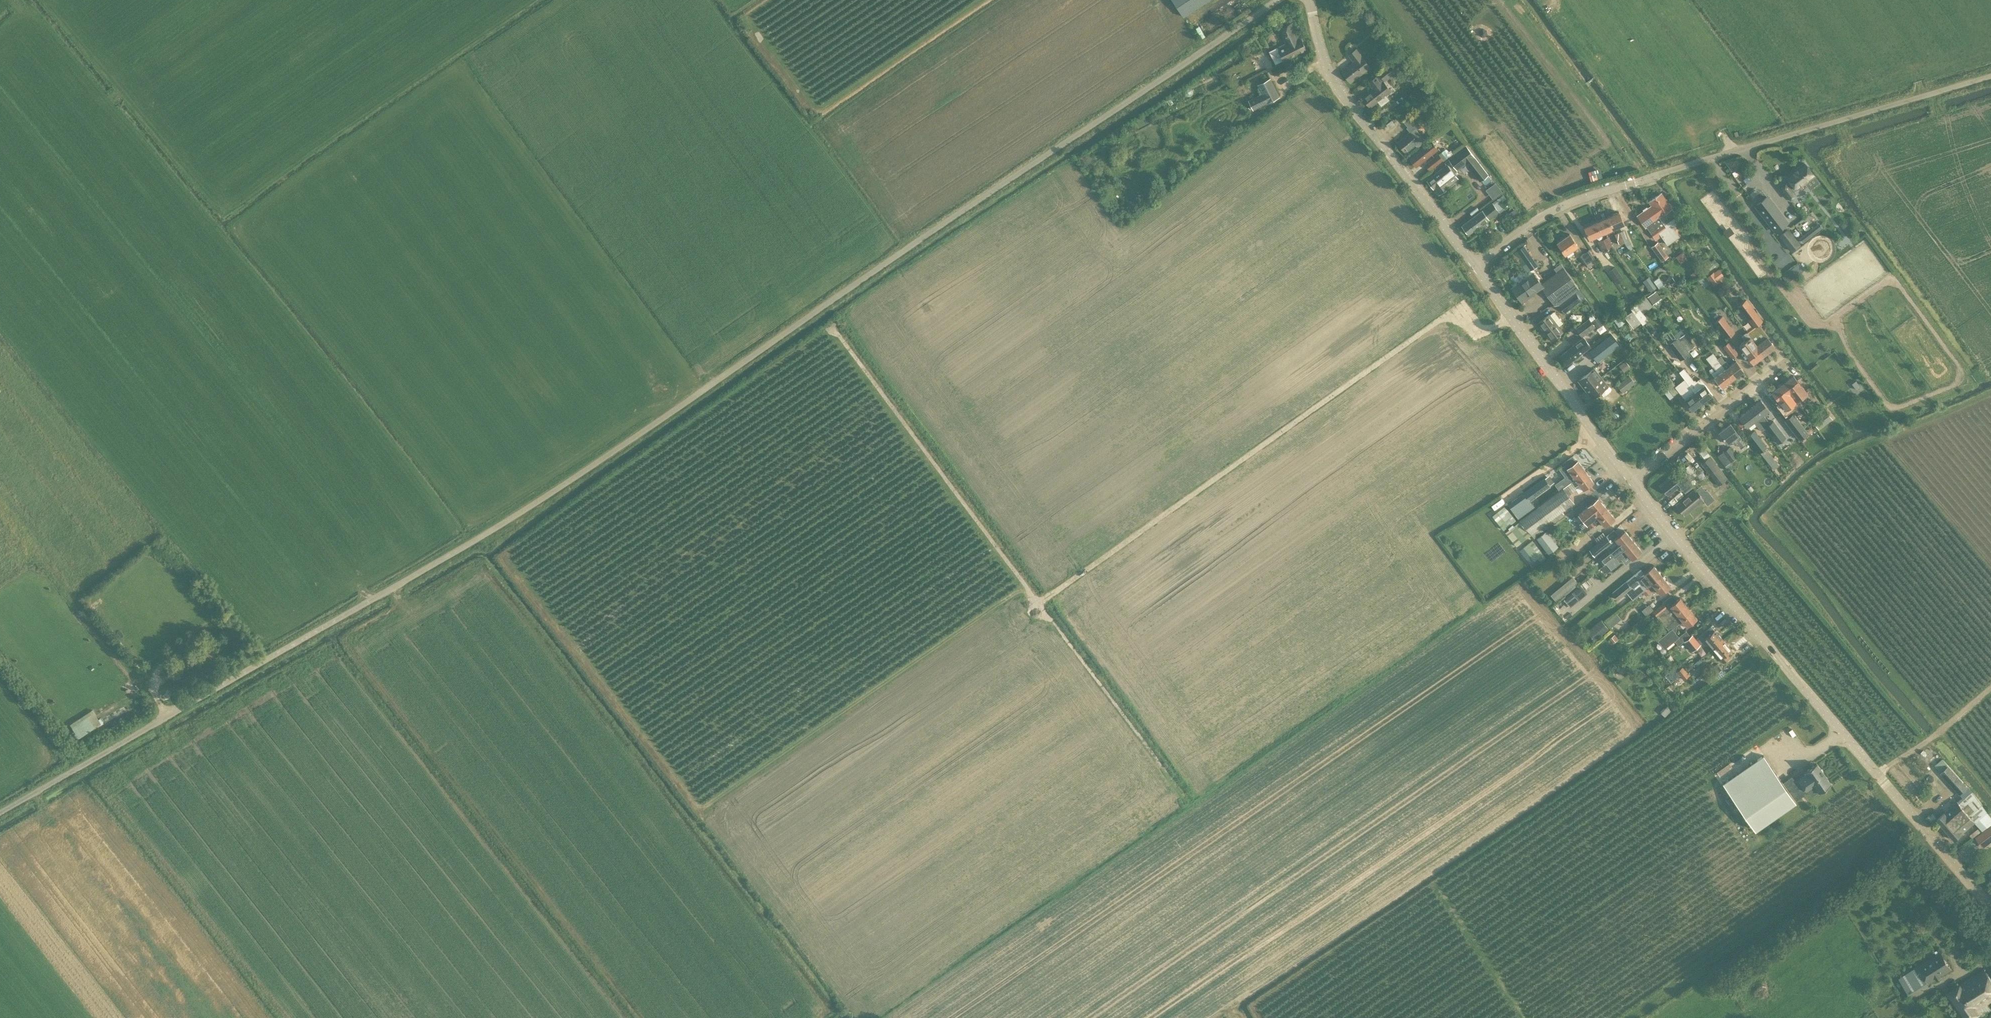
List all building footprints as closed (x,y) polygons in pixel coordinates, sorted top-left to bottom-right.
[(1184,16),(1208,0),(1173,0),(1184,16)] [(1306,48),(1301,38),(1299,39),(1291,23),(1278,30),(1285,43),(1268,51),(1275,64),(1290,57),(1306,48)] [(1487,34),(1486,30),(1482,28),(1479,31),(1480,35),(1484,37),(1487,34)] [(1353,62),(1341,71),(1350,82),(1358,76),(1370,67),(1356,49),(1348,55),(1353,62)] [(1393,60),(1377,72),(1379,73),(1377,75),(1377,76),(1367,82),(1373,89),(1362,97),(1370,107),(1377,102),(1381,107),(1390,100),(1386,95),(1391,91),(1384,82),(1400,69),(1393,60)] [(1273,96),(1265,82),(1258,88),(1260,95),(1250,101),(1254,108),(1273,96)] [(1421,126),(1411,114),(1403,121),(1408,126),(1406,128),(1410,132),(1398,142),(1405,152),(1414,144),(1417,147),(1425,141),(1417,129),(1421,126)] [(1437,149),(1430,141),(1409,158),(1416,166),(1437,149)] [(1445,162),(1447,165),(1428,180),(1434,188),(1435,186),(1440,193),(1448,186),(1448,185),(1458,177),(1454,171),(1458,168),(1466,162),(1480,180),(1487,174),(1466,146),(1450,158),(1445,162)] [(1439,154),(1438,153),(1424,164),(1429,170),(1442,160),(1443,161),(1447,158),(1441,152),(1439,154)] [(1787,177),(1791,182),(1788,185),(1787,183),(1781,188),(1789,198),(1795,193),(1793,191),(1814,175),(1804,162),(1795,169),(1796,170),(1787,177)] [(1492,197),(1501,190),(1494,181),(1485,188),(1492,197)] [(1658,217),(1671,234),(1675,231),(1672,227),(1680,220),(1677,216),(1671,208),(1661,193),(1649,201),(1652,205),(1660,216),(1658,217)] [(1776,231),(1787,222),(1768,197),(1757,205),(1776,231)] [(1483,209),(1462,225),(1468,234),(1499,211),(1491,203),(1483,209)] [(1664,239),(1671,234),(1658,217),(1660,216),(1652,205),(1637,215),(1646,227),(1647,226),(1656,239),(1661,235),(1664,239)] [(1508,212),(1512,218),(1518,215),(1514,209),(1508,212)] [(1619,212),(1607,217),(1612,229),(1624,223),(1629,221),(1626,213),(1620,215),(1619,212)] [(1802,241),(1823,227),(1812,212),(1792,226),(1802,241)] [(1607,217),(1596,222),(1601,233),(1612,229),(1607,217)] [(1601,233),(1596,222),(1584,227),(1589,238),(1601,233)] [(1779,234),(1792,250),(1799,245),(1787,229),(1779,234)] [(1619,244),(1620,243),(1620,244),(1625,242),(1624,240),(1626,239),(1624,235),(1622,236),(1620,232),(1614,234),(1619,244)] [(1581,250),(1577,246),(1578,245),(1569,233),(1557,242),(1565,254),(1573,249),(1576,253),(1581,250)] [(1609,237),(1603,239),(1608,250),(1613,247),(1609,237)] [(1603,239),(1598,241),(1603,252),(1608,250),(1603,239)] [(1658,242),(1651,247),(1661,260),(1668,255),(1658,242)] [(1526,273),(1538,265),(1524,245),(1512,253),(1526,273)] [(1580,255),(1586,264),(1588,267),(1595,263),(1593,259),(1595,258),(1589,249),(1580,255)] [(1680,263),(1687,258),(1683,251),(1675,255),(1680,263)] [(1708,271),(1718,264),(1714,259),(1704,266),(1708,271)] [(1554,305),(1559,304),(1579,289),(1560,263),(1554,268),(1557,272),(1541,284),(1543,286),(1541,287),(1554,305)] [(1800,271),(1795,265),(1782,275),(1787,281),(1800,271)] [(1617,283),(1623,279),(1615,266),(1608,271),(1617,283)] [(1723,272),(1719,266),(1715,270),(1713,270),(1708,275),(1714,285),(1721,280),(1718,276),(1723,272)] [(1533,273),(1513,287),(1522,301),(1541,287),(1543,286),(1541,284),(1533,273)] [(1658,274),(1654,278),(1659,286),(1665,283),(1658,274)] [(1652,279),(1646,283),(1650,290),(1656,286),(1652,279)] [(1661,298),(1656,290),(1647,297),(1653,304),(1654,303),(1656,307),(1661,303),(1658,300),(1661,298)] [(1575,292),(1558,305),(1564,313),(1581,300),(1575,292)] [(1647,297),(1631,305),(1643,323),(1647,318),(1643,311),(1653,304),(1647,297)] [(1762,320),(1747,299),(1739,304),(1755,325),(1762,320)] [(1595,326),(1591,320),(1598,315),(1595,311),(1590,315),(1589,318),(1575,328),(1582,337),(1595,326)] [(1633,328),(1640,323),(1631,311),(1625,316),(1633,328)] [(1549,314),(1538,323),(1551,341),(1563,332),(1549,314)] [(1715,322),(1727,338),(1735,332),(1723,316),(1715,322)] [(1748,334),(1764,354),(1775,346),(1767,336),(1766,337),(1758,327),(1748,334)] [(1681,329),(1674,335),(1676,338),(1688,353),(1690,352),(1689,350),(1695,345),(1685,333),(1684,333),(1681,329)] [(1753,363),(1764,354),(1748,334),(1746,332),(1742,335),(1745,340),(1739,344),(1753,363)] [(1597,361),(1620,344),(1611,333),(1589,351),(1597,361)] [(1572,346),(1572,347),(1560,356),(1566,364),(1579,355),(1590,346),(1584,337),(1572,346)] [(1676,338),(1668,344),(1680,360),(1689,353),(1688,353),(1676,338)] [(1738,353),(1729,341),(1722,346),(1732,358),(1738,353)] [(1710,349),(1713,353),(1722,364),(1725,361),(1721,355),(1720,355),(1714,347),(1710,349)] [(1714,366),(1717,370),(1712,373),(1714,377),(1722,387),(1732,378),(1725,369),(1722,364),(1713,353),(1708,356),(1706,358),(1713,366),(1714,366)] [(1624,371),(1630,366),(1625,360),(1619,365),(1624,371)] [(1732,378),(1743,370),(1736,360),(1725,369),(1732,378)] [(1594,368),(1578,380),(1585,389),(1601,377),(1594,368)] [(1679,372),(1684,379),(1702,402),(1712,394),(1705,384),(1700,388),(1690,375),(1684,368),(1679,372)] [(1636,381),(1630,374),(1617,384),(1623,391),(1636,381)] [(1793,375),(1782,383),(1790,393),(1798,404),(1801,407),(1808,402),(1805,397),(1808,395),(1793,375)] [(1601,377),(1585,389),(1592,398),(1608,386),(1608,385),(1603,380),(1601,377)] [(1666,386),(1662,388),(1669,399),(1679,392),(1692,409),(1702,402),(1684,379),(1676,385),(1670,378),(1663,383),(1666,386)] [(1782,383),(1772,391),(1779,401),(1790,393),(1782,383)] [(1750,408),(1758,418),(1769,410),(1761,400),(1750,408)] [(1761,431),(1765,428),(1761,422),(1758,418),(1750,408),(1739,416),(1747,426),(1754,421),(1761,431)] [(1819,428),(1832,418),(1825,409),(1811,419),(1819,428)] [(1796,415),(1788,420),(1802,440),(1810,434),(1796,415)] [(1774,421),(1770,424),(1769,425),(1766,427),(1777,443),(1785,437),(1774,421)] [(1727,442),(1732,438),(1735,442),(1736,442),(1740,447),(1746,443),(1741,437),(1741,438),(1738,434),(1738,433),(1733,426),(1730,423),(1727,426),(1719,432),(1727,442)] [(1766,447),(1754,431),(1747,437),(1759,453),(1766,447)] [(1729,447),(1717,456),(1725,466),(1737,457),(1729,447)] [(1701,463),(1710,475),(1719,467),(1704,448),(1698,452),(1704,461),(1701,463)] [(1766,449),(1761,453),(1770,467),(1777,463),(1766,449)] [(1555,485),(1559,490),(1570,483),(1585,471),(1577,460),(1576,461),(1572,456),(1563,463),(1565,465),(1559,469),(1565,477),(1555,485)] [(1689,465),(1661,487),(1667,495),(1680,486),(1685,492),(1693,486),(1689,481),(1694,477),(1694,476),(1696,474),(1689,465)] [(1719,467),(1710,475),(1719,486),(1727,478),(1719,467)] [(1583,490),(1593,482),(1585,471),(1575,479),(1579,485),(1583,490)] [(1529,500),(1549,486),(1544,479),(1508,504),(1519,520),(1519,519),(1535,508),(1529,500)] [(1559,490),(1535,508),(1519,519),(1530,534),(1531,534),(1534,537),(1564,515),(1562,511),(1573,503),(1568,496),(1576,490),(1574,488),(1570,483),(1559,490)] [(1699,487),(1695,489),(1676,505),(1685,515),(1704,499),(1706,496),(1706,492),(1703,488),(1699,487)] [(1607,508),(1598,497),(1578,514),(1586,524),(1607,508)] [(1711,512),(1721,504),(1718,500),(1708,508),(1711,512)] [(1503,530),(1516,520),(1505,506),(1492,516),(1503,530)] [(1584,533),(1600,520),(1605,526),(1614,519),(1606,509),(1587,524),(1580,529),(1584,533)] [(1530,535),(1519,521),(1505,532),(1516,546),(1530,535)] [(1598,559),(1603,566),(1633,541),(1624,531),(1619,535),(1613,529),(1606,535),(1597,542),(1588,549),(1594,557),(1612,542),(1611,542),(1615,538),(1620,544),(1610,552),(1608,550),(1598,559)] [(1548,554),(1557,548),(1545,532),(1536,538),(1548,554)] [(1597,542),(1606,535),(1603,532),(1595,539),(1597,542)] [(1541,563),(1547,558),(1532,540),(1522,547),(1533,561),(1530,564),(1533,569),(1541,563)] [(1608,571),(1619,563),(1618,562),(1628,554),(1632,559),(1641,551),(1633,541),(1603,566),(1608,571)] [(1631,588),(1626,592),(1632,600),(1652,584),(1661,576),(1653,566),(1638,577),(1635,574),(1626,582),(1631,588)] [(1670,586),(1661,576),(1652,584),(1661,594),(1670,586)] [(1578,585),(1572,577),(1566,582),(1572,590),(1578,585)] [(1617,600),(1626,592),(1631,588),(1626,582),(1612,593),(1617,600)] [(1563,599),(1570,607),(1587,593),(1581,585),(1563,599)] [(1651,591),(1648,587),(1643,592),(1646,595),(1651,591)] [(1653,611),(1665,627),(1688,608),(1679,598),(1670,606),(1667,608),(1663,603),(1653,611)] [(1653,609),(1648,604),(1642,610),(1646,615),(1653,609)] [(1667,633),(1657,640),(1664,649),(1674,640),(1678,645),(1690,636),(1686,631),(1679,637),(1675,632),(1676,625),(1682,620),(1687,626),(1697,619),(1688,608),(1665,627),(1666,627),(1669,631),(1667,633)] [(1616,621),(1612,616),(1607,620),(1611,625),(1616,621)] [(1600,620),(1587,632),(1595,641),(1608,629),(1600,620)] [(1706,640),(1713,648),(1722,639),(1711,626),(1699,636),(1704,642),(1706,640)] [(1609,638),(1613,643),(1618,639),(1614,634),(1609,638)] [(1702,647),(1692,635),(1684,641),(1694,654),(1702,647)] [(1713,648),(1720,656),(1718,658),(1723,663),(1729,657),(1726,653),(1731,649),(1722,639),(1713,648)] [(1715,678),(1723,672),(1718,666),(1711,673),(1715,678)] [(1686,671),(1683,667),(1678,671),(1674,667),(1664,675),(1671,683),(1686,671)] [(1666,694),(1684,679),(1690,675),(1686,671),(1671,683),(1663,690),(1666,694)] [(76,735),(100,723),(93,709),(69,722),(76,735)] [(1717,774),(1721,781),(1755,758),(1751,752),(1717,774)] [(1831,785),(1817,764),(1805,772),(1806,775),(1798,780),(1799,780),(1795,783),(1797,787),(1789,792),(1764,756),(1722,784),(1754,830),(1796,802),(1795,801),(1804,795),(1803,793),(1806,791),(1814,786),(1819,793),(1831,785)] [(1987,811),(1976,796),(1962,779),(1950,766),(1942,758),(1935,765),(1954,786),(1963,798),(1960,801),(1938,819),(1954,839),(1976,821),(1980,826),(1970,835),(1972,837),(1990,823),(1990,817),(1987,811)] [(1990,841),(1990,825),(1975,837),(1983,848),(1990,841)] [(1940,952),(1918,966),(1899,978),(1910,995),(1930,983),(1951,969),(1940,952)] [(1949,992),(1967,1017),(1972,1017),(1980,1013),(1977,1009),(1990,999),(1990,980),(1983,969),(1949,992)]
